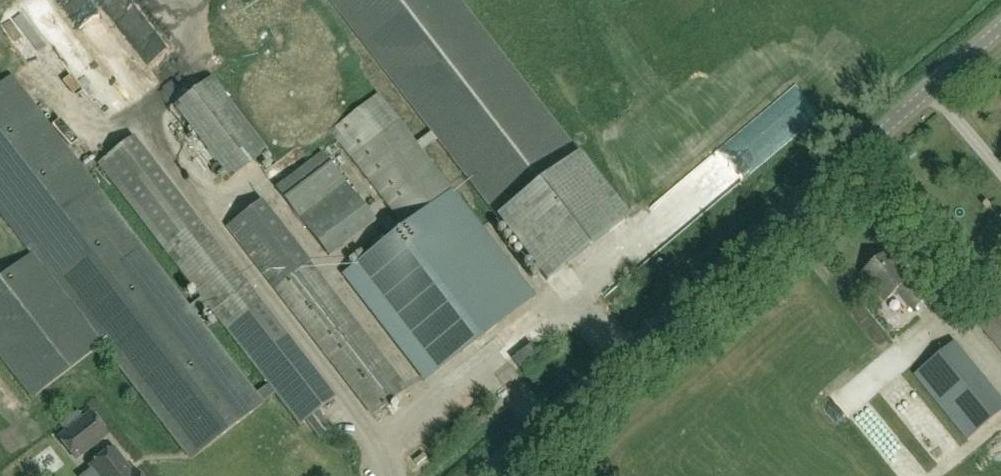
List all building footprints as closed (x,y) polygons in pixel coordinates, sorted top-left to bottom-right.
[(400,221),(389,230),(392,235),(342,274),(426,382),(535,297),(421,151),(437,138),(547,281),(628,218),(459,0),(329,0),(431,132),(416,144),(377,94),(329,130),(400,221)] [(307,420),(320,437),(332,428),(319,411),(335,398),(134,137),(99,164),(202,298),(190,308),(11,77),(0,85),(0,212),(32,254),(0,280),(0,355),(33,399),(103,345),(192,460),(264,404),(263,403),(275,393),(300,425),(307,420)] [(175,106),(231,178),(267,150),(211,78),(175,106)] [(329,257),(375,222),(322,153),(276,189),(329,257)] [(406,389),(261,200),(227,226),(373,415),(406,389)] [(863,274),(886,302),(898,292),(914,311),(928,299),(905,272),(903,275),(886,255),(863,274)] [(992,308),(982,296),(966,309),(1000,350),(1000,300),(992,308)] [(969,441),(1000,414),(1000,400),(955,343),(915,375),(969,441)] [(60,438),(75,458),(106,435),(90,415),(60,438)] [(134,471),(131,473),(113,449),(92,466),(99,475),(138,475),(134,471)]
